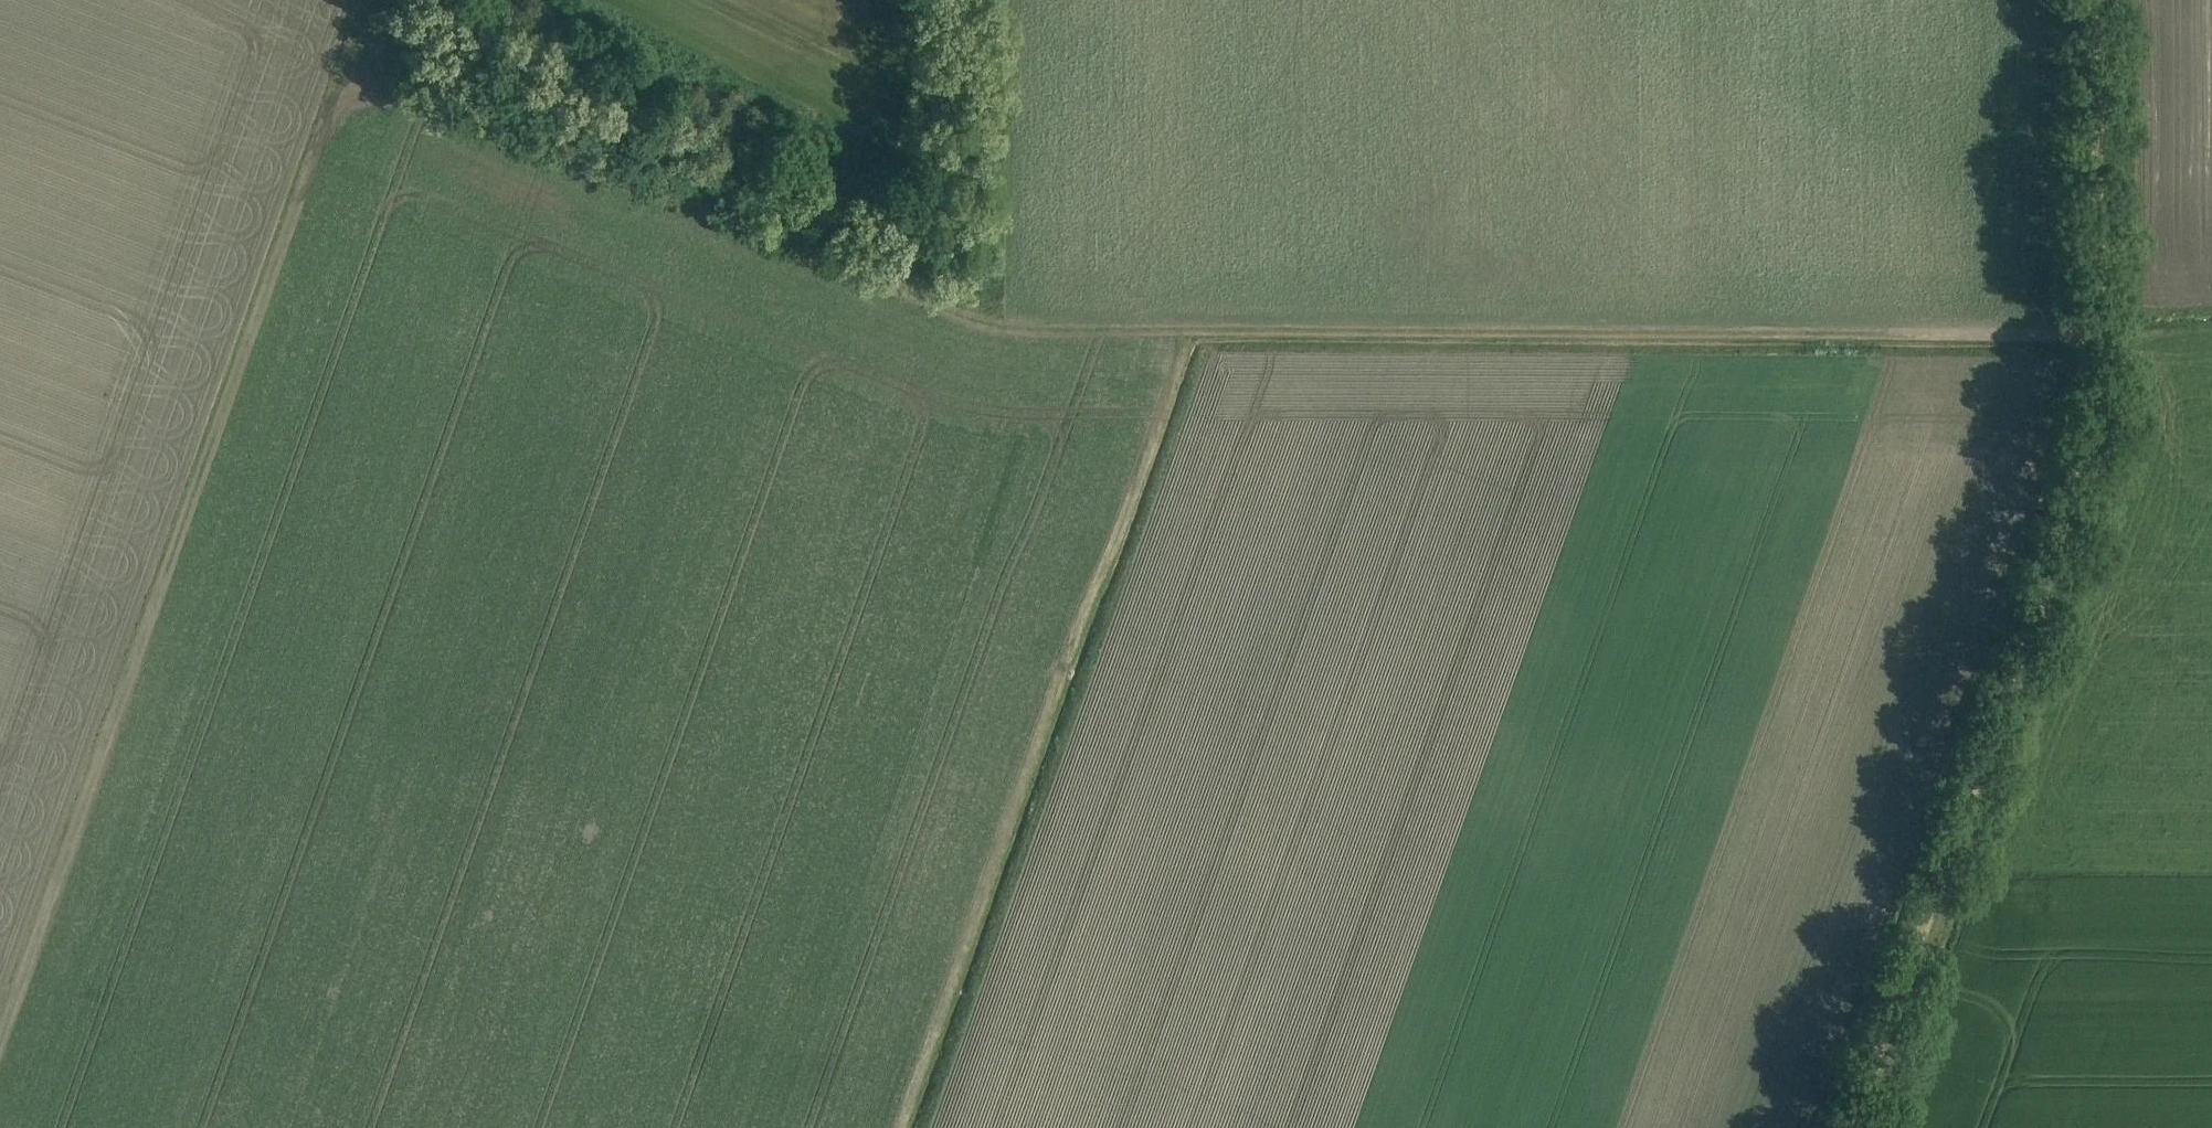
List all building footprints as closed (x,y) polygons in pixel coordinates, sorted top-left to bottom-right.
[(982,310),(994,304),(986,288),(974,294),(982,310)]
